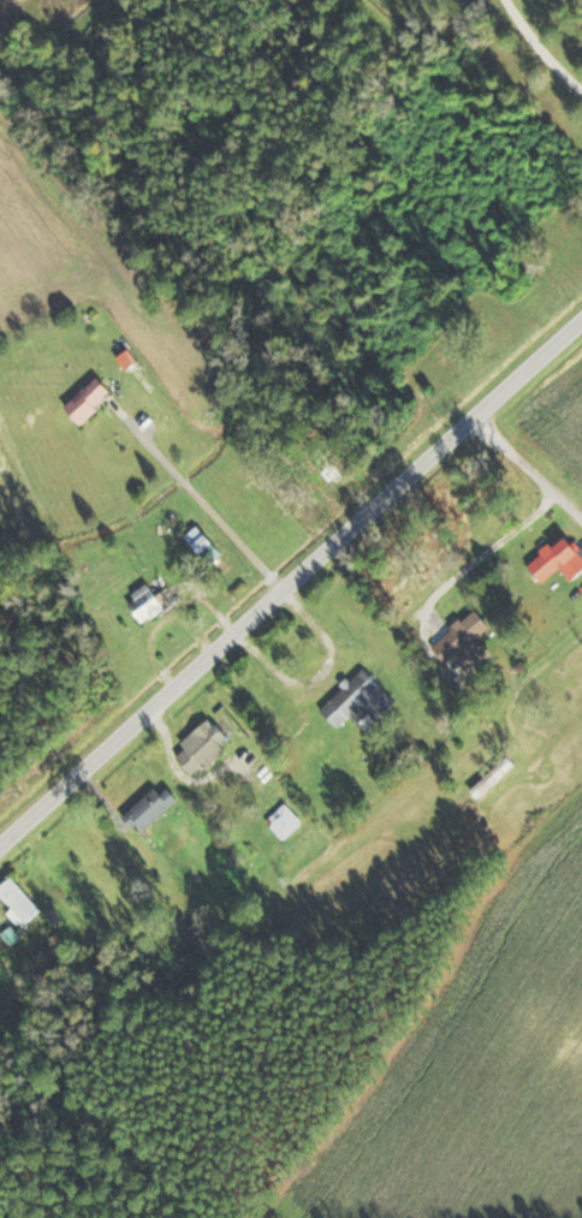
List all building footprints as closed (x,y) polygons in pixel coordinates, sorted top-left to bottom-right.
[(80,423),(114,394),(97,375),(64,405),(80,423)] [(186,535),(201,552),(213,541),(198,524),(186,535)] [(569,536),(528,561),(540,581),(563,566),(571,577),(581,570),(581,557),(569,536)] [(132,607),(175,607),(175,591),(152,591),(152,589),(132,589),(132,607)] [(432,645),(446,662),(459,651),(473,668),(490,654),(476,638),(491,625),(476,608),(432,645)] [(382,686),(364,667),(320,708),(339,728),(353,714),(370,732),(380,723),(362,704),(382,686)] [(232,740),(209,718),(174,754),(196,776),(232,740)] [(480,797),(513,764),(506,757),(473,790),(480,797)] [(123,814),(138,832),(176,802),(161,783),(123,814)] [(284,838),(303,822),(287,803),(268,820),(284,838)] [(26,922),(41,908),(10,873),(0,882),(0,892),(26,922)]
